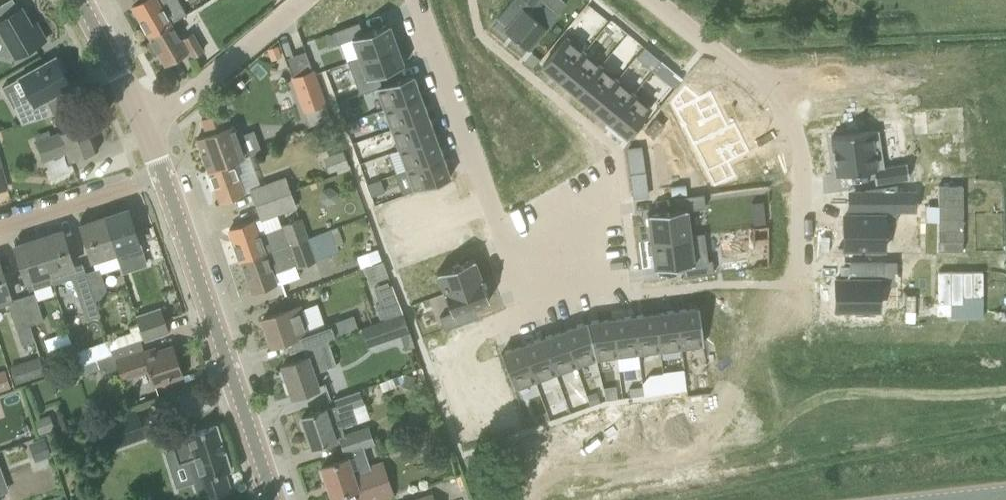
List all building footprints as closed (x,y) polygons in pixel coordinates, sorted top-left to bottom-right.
[(148,35),(172,22),(180,17),(186,14),(178,0),(142,0),(131,6),(148,35)] [(497,17),(507,25),(504,29),(528,49),(559,12),(544,0),(512,0),(497,17)] [(2,41),(5,39),(14,55),(15,56),(45,39),(36,22),(32,25),(24,12),(25,11),(24,10),(23,11),(21,6),(19,8),(12,12),(1,18),(0,16),(0,40),(2,41)] [(359,21),(332,31),(337,43),(352,38),(358,56),(359,57),(397,43),(389,23),(363,32),(359,21)] [(172,22),(148,35),(150,38),(146,41),(153,53),(157,50),(165,64),(188,51),(192,57),(204,50),(193,31),(188,33),(181,38),(172,22)] [(566,37),(542,65),(559,80),(583,51),(566,37)] [(11,56),(14,55),(5,39),(2,41),(0,40),(0,53),(11,56)] [(358,56),(347,60),(359,93),(377,87),(382,85),(378,74),(404,64),(397,43),(359,57),(358,56)] [(278,45),(267,48),(271,58),(281,54),(278,45)] [(583,51),(559,80),(576,94),(600,65),(583,51)] [(650,52),(642,62),(652,70),(660,60),(650,52)] [(58,61),(55,57),(19,77),(28,94),(11,103),(22,123),(56,113),(47,97),(70,84),(62,70),(66,68),(61,60),(58,61)] [(600,65),(576,94),(592,108),(616,79),(600,65)] [(325,102),(313,70),(292,77),(304,110),(325,102)] [(382,85),(377,87),(385,108),(420,96),(412,74),(382,85)] [(28,94),(19,77),(1,86),(11,103),(28,94)] [(616,79),(592,108),(609,121),(633,93),(616,79)] [(688,82),(674,99),(694,143),(731,126),(730,125),(714,89),(702,95),(688,82)] [(633,93),(609,121),(627,136),(650,108),(633,93)] [(420,96),(385,108),(392,128),(427,116),(420,96)] [(347,98),(337,101),(342,113),(351,109),(347,98)] [(208,170),(232,161),(249,155),(241,134),(237,135),(234,124),(227,127),(222,112),(201,120),(207,134),(196,138),(208,170)] [(427,116),(392,128),(399,149),(434,136),(427,116)] [(656,117),(644,131),(653,138),(664,125),(656,117)] [(356,118),(344,123),(348,133),(360,128),(356,118)] [(87,121),(68,128),(36,141),(43,160),(66,151),(70,161),(98,149),(87,121)] [(731,126),(694,143),(714,185),(736,175),(729,160),(751,150),(737,121),(730,125),(731,126)] [(877,126),(829,134),(836,172),(872,166),(874,179),(907,174),(904,159),(883,163),(877,126)] [(434,136),(399,149),(407,169),(442,157),(434,136)] [(629,142),(635,186),(647,184),(643,153),(641,140),(629,142)] [(343,150),(329,155),(334,170),(348,165),(343,150)] [(442,157),(407,169),(414,191),(449,178),(442,157)] [(232,161),(208,170),(219,202),(243,193),(232,161)] [(290,194),(284,177),(250,189),(256,206),(290,194)] [(380,179),(366,184),(371,196),(384,191),(380,179)] [(838,246),(838,248),(843,248),(864,248),(864,251),(880,251),(880,248),(885,248),(885,221),(897,221),(897,183),(864,188),(864,215),(843,215),(843,246),(838,246)] [(938,221),(938,250),(962,250),(962,185),(938,185),(938,205),(938,221)] [(674,209),(647,213),(650,240),(690,235),(690,234),(686,209),(705,207),(703,193),(673,197),(674,209)] [(294,207),(290,194),(256,206),(261,219),(294,207)] [(763,200),(751,202),(752,210),(764,209),(763,200)] [(128,209),(104,217),(115,252),(121,270),(131,267),(128,258),(144,253),(138,234),(136,234),(128,209)] [(115,252),(104,217),(81,224),(93,262),(105,258),(104,255),(115,252)] [(229,229),(241,260),(307,236),(300,217),(257,232),(253,220),(229,229)] [(337,227),(330,229),(336,246),(343,244),(337,227)] [(58,230),(38,237),(49,271),(52,282),(52,283),(72,277),(85,273),(85,272),(82,262),(73,265),(67,248),(61,229),(58,230)] [(308,236),(241,260),(252,292),(271,285),(276,284),(272,272),(296,263),(297,266),(314,260),(314,261),(338,252),(336,246),(330,229),(308,237),(308,236)] [(651,243),(647,244),(648,254),(652,253),(654,268),(682,265),(683,276),(713,273),(712,259),(707,260),(704,232),(690,234),(690,235),(650,240),(651,243)] [(49,271),(38,237),(14,244),(20,263),(26,282),(29,289),(52,282),(49,271)] [(377,248),(356,256),(360,267),(381,259),(377,248)] [(439,259),(409,269),(413,281),(432,274),(439,295),(444,293),(477,281),(469,260),(466,262),(443,270),(439,259)] [(834,289),(834,295),(835,295),(835,315),(840,315),(840,308),(854,308),(854,313),(862,313),(862,315),(867,315),(867,313),(875,313),(875,308),(878,308),(878,284),(883,284),(883,260),(849,260),(849,279),(835,279),(835,289),(834,289)] [(8,304),(18,338),(33,334),(30,325),(21,297),(11,300),(9,296),(10,296),(0,266),(0,306),(8,304)] [(98,268),(85,272),(85,273),(94,300),(107,296),(98,268)] [(938,271),(938,303),(950,303),(950,317),(982,317),(982,271),(938,271)] [(85,273),(72,277),(85,320),(99,316),(98,315),(94,300),(85,273)] [(451,312),(439,316),(444,329),(459,323),(455,312),(474,305),(489,300),(481,279),(477,281),(444,293),(451,312)] [(375,305),(380,319),(399,311),(388,282),(374,288),(380,303),(375,305)] [(30,325),(43,321),(34,293),(21,297),(30,325)] [(290,353),(304,348),(328,340),(334,338),(358,330),(353,315),(341,319),(329,323),(306,331),(298,306),(282,311),(263,318),(272,346),(286,341),(290,353)] [(159,307),(135,315),(140,329),(143,338),(144,341),(168,333),(159,307)] [(698,307),(676,310),(681,347),(703,344),(698,307)] [(676,310),(654,313),(659,350),(681,347),(676,310)] [(654,313),(633,316),(638,352),(659,350),(654,313)] [(414,345),(404,315),(378,323),(384,340),(400,335),(405,348),(414,345)] [(633,316),(612,319),(616,355),(638,352),(633,316)] [(612,319),(587,322),(596,358),(616,355),(612,319)] [(587,322),(563,331),(575,365),(596,358),(587,322)] [(563,331),(542,338),(555,373),(575,365),(563,331)] [(542,338),(522,345),(535,380),(555,373),(542,338)] [(331,349),(328,340),(304,348),(307,357),(282,366),(292,396),(320,386),(316,373),(336,366),(331,349)] [(117,366),(123,380),(148,371),(153,383),(164,380),(183,373),(174,346),(157,351),(156,347),(144,351),(140,341),(112,350),(113,353),(97,359),(102,372),(117,366)] [(522,345),(501,353),(513,388),(535,380),(522,345)] [(88,347),(75,352),(79,365),(93,360),(88,347)] [(28,379),(44,374),(39,357),(23,361),(28,379)] [(403,382),(403,384),(414,386),(416,376),(405,374),(403,382)] [(614,386),(603,388),(606,400),(616,399),(614,386)] [(642,386),(629,388),(630,397),(643,395),(642,386)] [(358,421),(353,407),(363,404),(359,390),(333,399),(335,405),(302,417),(312,448),(336,440),(340,438),(345,453),(361,447),(371,444),(366,429),(344,436),(341,428),(358,421)] [(596,393),(586,396),(590,406),(599,402),(596,393)] [(136,410),(106,421),(116,446),(146,435),(136,410)] [(546,413),(534,417),(537,425),(549,421),(546,413)] [(40,435),(55,430),(50,416),(35,421),(40,435)] [(167,430),(178,463),(195,458),(202,477),(194,480),(200,499),(202,499),(231,491),(225,472),(231,470),(216,425),(189,434),(185,424),(167,430)] [(44,440),(31,444),(38,462),(50,457),(44,440)] [(340,460),(321,467),(332,497),(363,486),(368,499),(377,499),(393,495),(405,490),(403,483),(391,488),(382,462),(368,467),(361,447),(345,453),(347,458),(340,460)]
